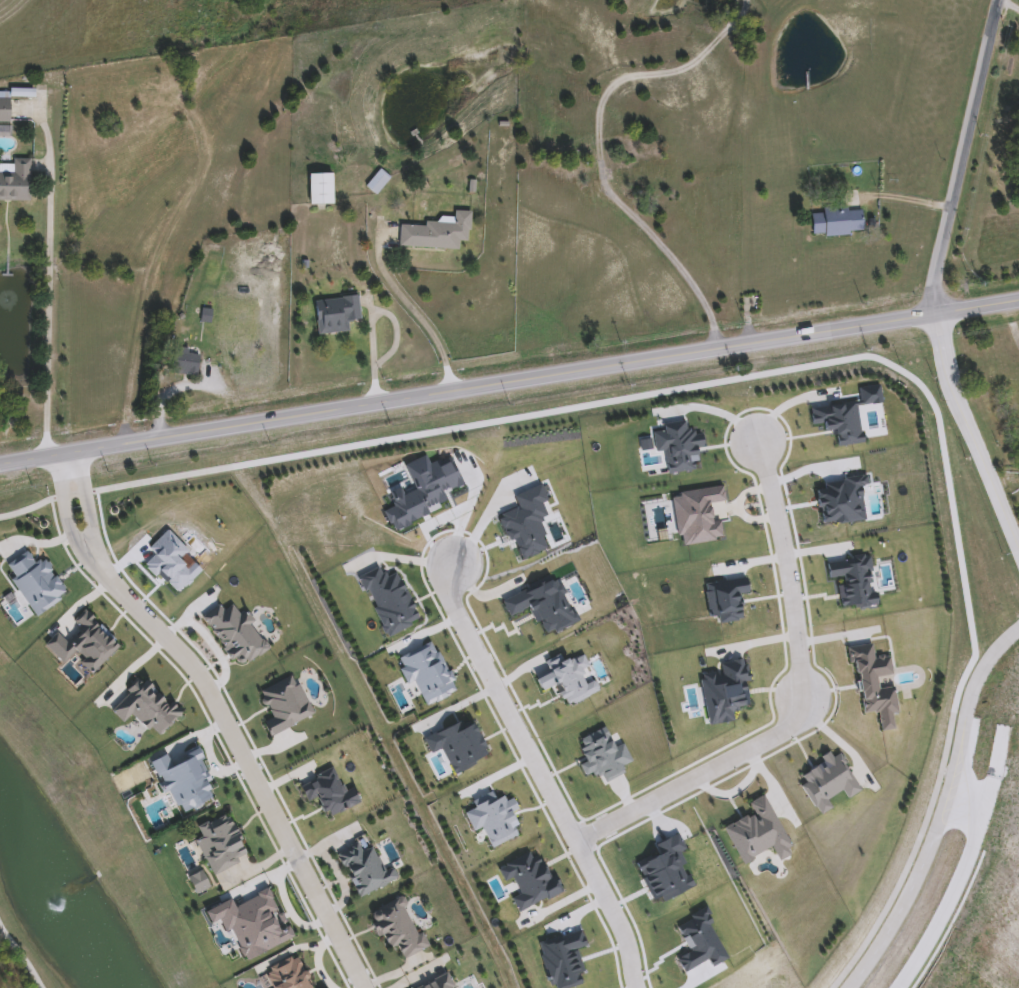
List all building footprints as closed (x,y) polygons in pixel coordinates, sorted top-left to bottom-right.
[(182,97),(180,79),(187,78),(189,96),(182,97)] [(12,123),(0,123),(0,93),(12,93),(12,123)] [(32,202),(0,201),(0,176),(15,176),(15,159),(32,159),(32,202)] [(332,205),(307,205),(307,175),(332,175),(332,205)] [(809,212),(861,211),(862,235),(810,236),(809,212)] [(399,225),(423,227),(424,223),(453,225),(454,212),(471,213),(469,242),(458,241),(457,250),(397,246),(399,225)] [(317,301),(360,297),(362,321),(350,321),(351,332),(320,335),(317,301)] [(757,311),(744,311),(744,298),(757,298),(757,311)] [(175,349),(202,354),(198,378),(171,373),(175,349)]
